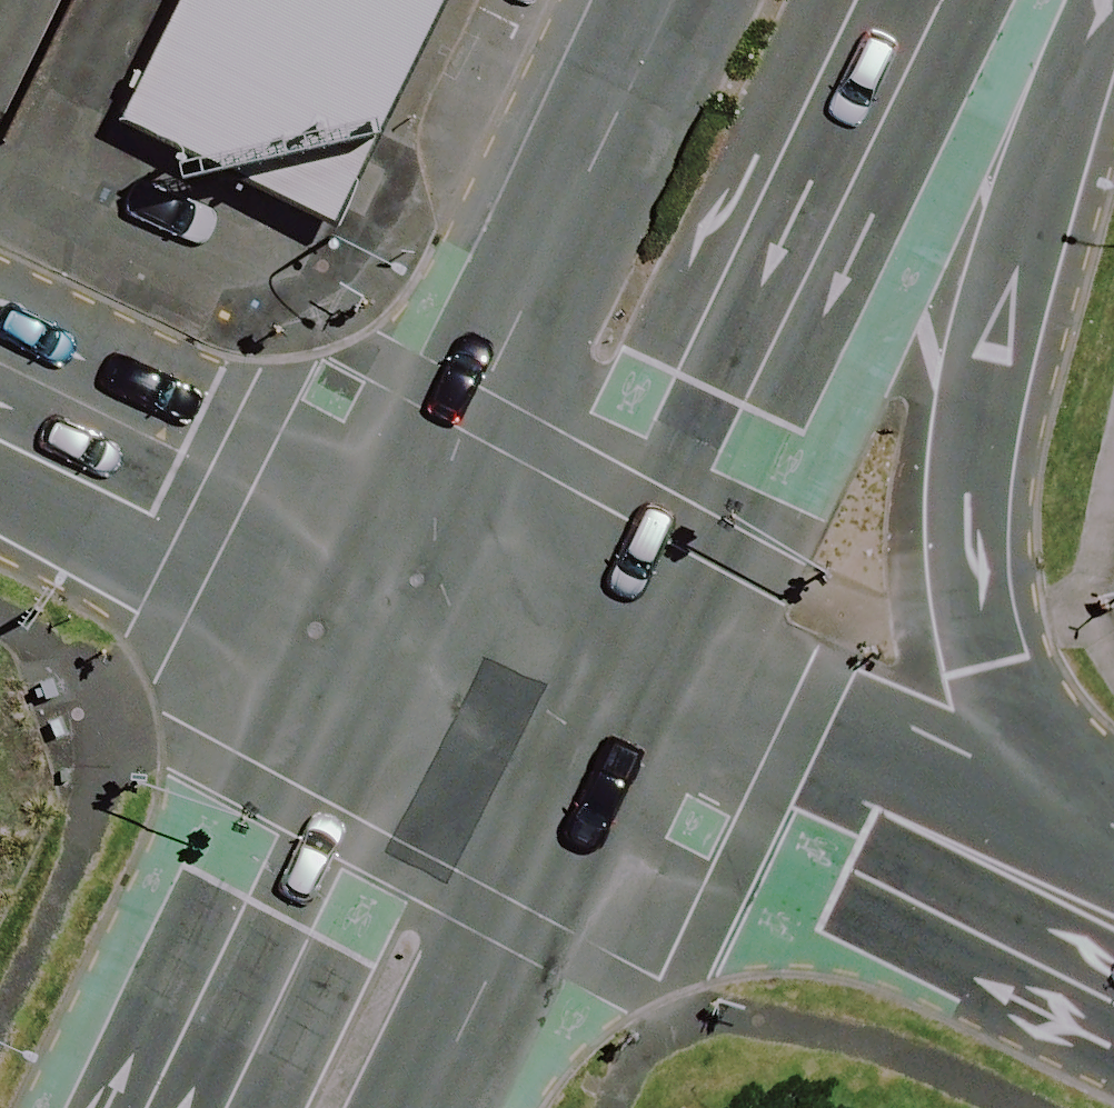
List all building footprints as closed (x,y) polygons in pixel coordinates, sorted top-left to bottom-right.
[(48,41),(68,0),(0,0),(0,18),(48,41)] [(153,150),(362,250),(484,0),(226,0),(153,150)]
